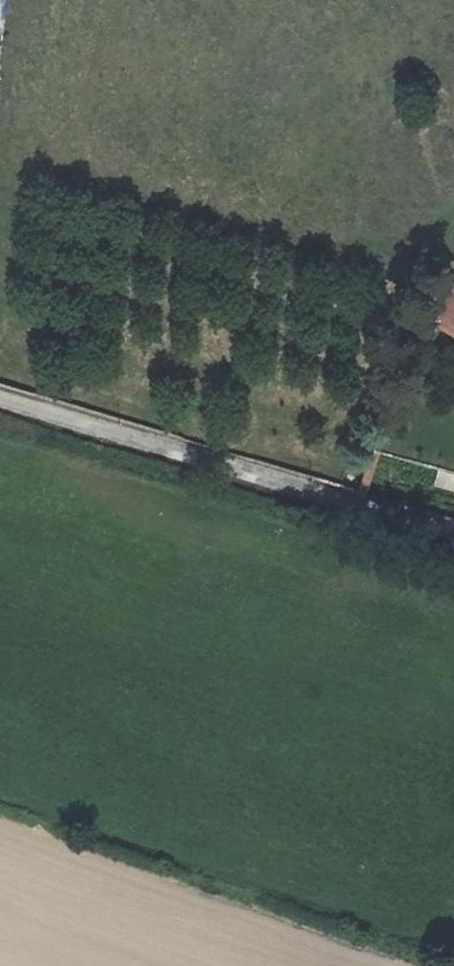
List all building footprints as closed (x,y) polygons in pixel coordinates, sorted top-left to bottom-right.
[(451,281),(433,319),(453,330),(453,283),(451,281)]
